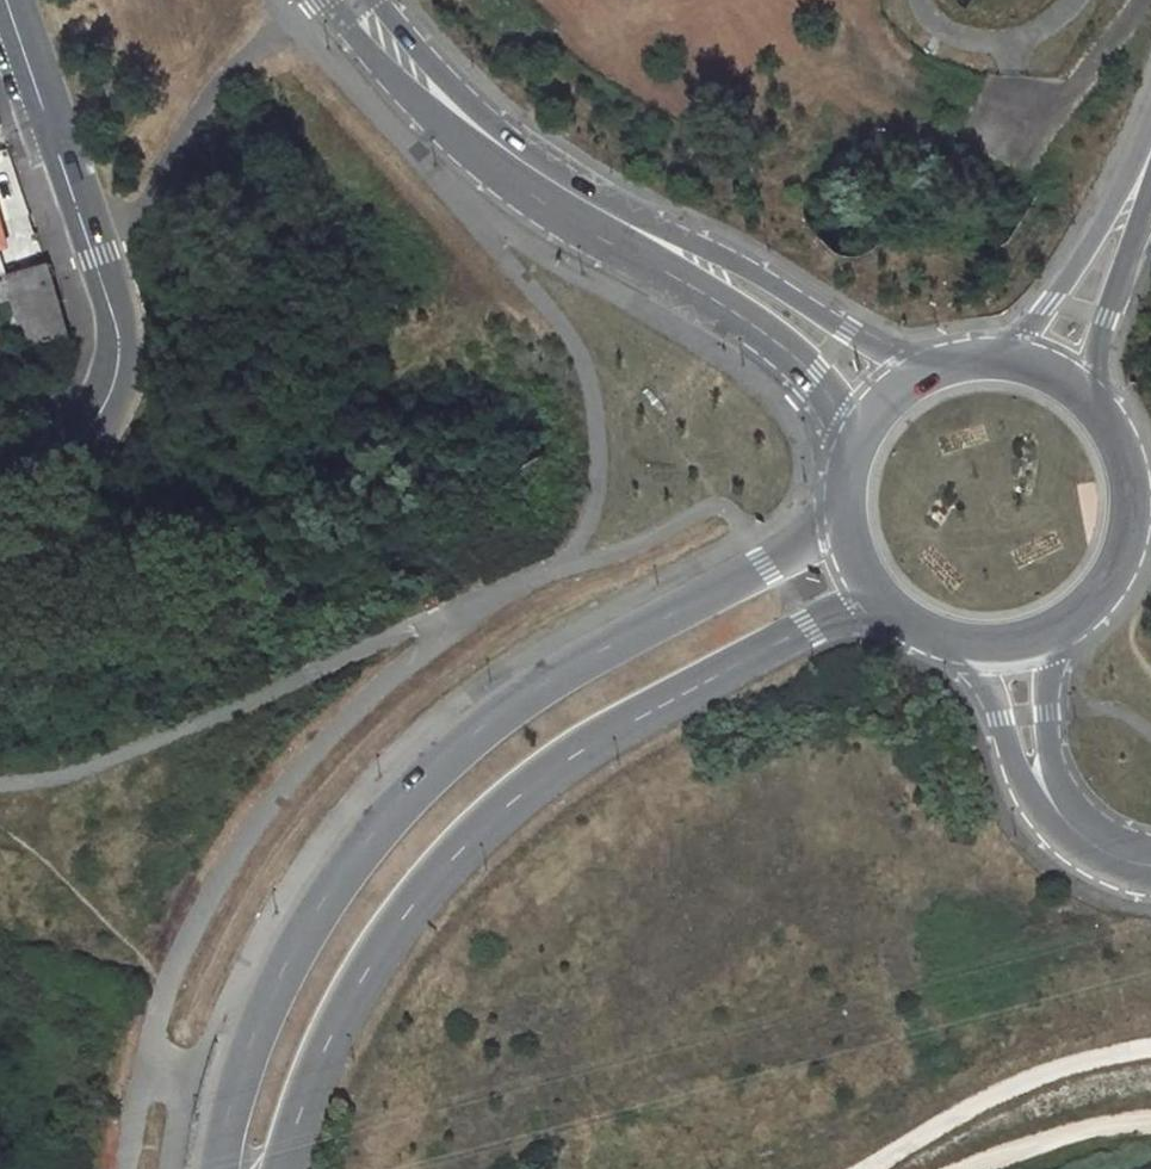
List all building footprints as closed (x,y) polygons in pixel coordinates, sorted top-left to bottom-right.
[(15,292),(30,343),(68,331),(46,260),(0,273),(6,294),(15,292)] [(0,309),(0,321),(8,319),(5,308),(0,309)] [(0,337),(0,352),(14,347),(10,334),(0,337)]
